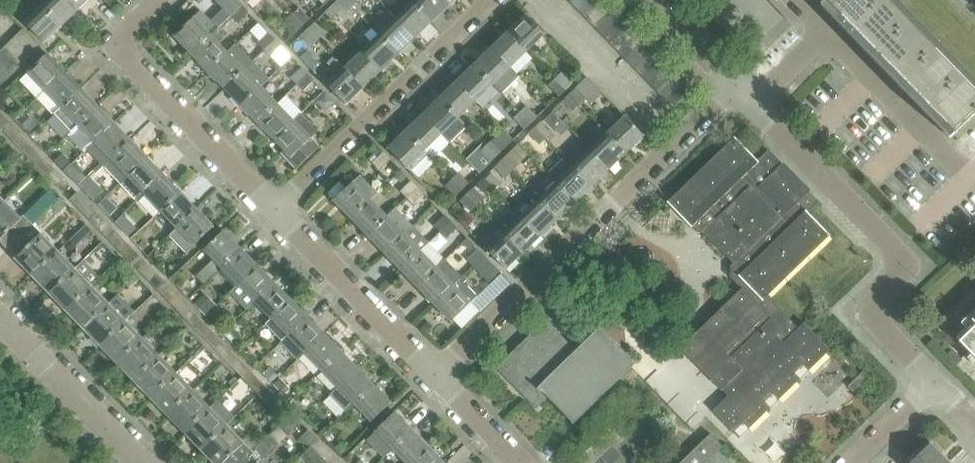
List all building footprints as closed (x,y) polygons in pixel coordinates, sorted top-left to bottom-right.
[(68,0),(48,0),(41,7),(60,27),(78,10),(68,0)] [(78,10),(88,0),(68,0),(78,10)] [(238,0),(214,0),(223,9),(230,16),(242,4),(238,0)] [(345,0),(339,0),(335,3),(347,15),(353,8),(345,0)] [(358,0),(345,0),(353,8),(360,2),(358,0)] [(414,2),(412,0),(401,0),(390,11),(397,19),(416,38),(433,21),(414,2)] [(446,0),(412,0),(414,2),(433,21),(450,5),(446,0)] [(590,0),(574,0),(571,3),(579,11),(590,0)] [(604,2),(601,0),(590,0),(579,11),(587,19),(604,2)] [(954,135),(974,115),(974,91),(887,0),(824,0),(954,135)] [(595,27),(612,11),(604,2),(587,19),(595,27)] [(236,22),(248,10),(242,4),(230,16),(236,22)] [(60,27),(41,7),(24,24),(43,44),(60,27)] [(309,19),(299,8),(292,14),(303,26),(309,19)] [(173,37),(190,55),(218,28),(230,16),(223,9),(211,21),(201,10),(173,37)] [(416,38),(397,19),(390,11),(372,28),(398,55),(416,38)] [(602,35),(620,19),(612,11),(595,27),(602,35)] [(303,26),(292,14),(285,21),(296,32),(303,26)] [(544,36),(525,16),(508,33),(526,52),(544,36)] [(610,43),(627,27),(620,19),(602,35),(610,43)] [(325,35),(314,24),(308,30),(318,41),(325,35)] [(618,52),(635,35),(627,27),(610,43),(618,52)] [(226,53),(218,45),(226,36),(218,28),(190,55),(206,72),(226,53)] [(398,55),(372,28),(365,35),(372,43),(362,52),(381,72),(398,55)] [(41,47),(23,29),(15,38),(32,56),(41,47)] [(318,41),(308,30),(301,37),(312,48),(318,41)] [(264,50),(275,39),(269,32),(257,43),(264,50)] [(526,52),(508,33),(490,49),(509,69),(526,52)] [(626,60),(643,43),(635,35),(618,52),(626,60)] [(32,56),(15,38),(6,46),(23,65),(32,56)] [(270,56),(282,46),(275,39),(264,50),(270,56)] [(634,68),(651,51),(643,43),(626,60),(634,68)] [(6,46),(0,52),(0,58),(14,73),(23,65),(6,46)] [(223,89),(250,63),(233,46),(226,53),(206,72),(223,89)] [(492,85),(501,95),(518,78),(509,69),(490,49),(473,66),(492,85)] [(642,76),(659,59),(651,51),(634,68),(642,76)] [(381,72),(362,52),(345,69),(364,88),(381,72)] [(43,90),(63,72),(46,54),(26,73),(43,90)] [(0,58),(0,76),(5,82),(14,73),(0,58)] [(364,88),(345,69),(334,58),(329,62),(332,65),(319,77),(328,86),(346,105),(364,88)] [(649,84),(667,67),(659,59),(642,76),(649,84)] [(240,107),(259,88),(267,81),(250,63),(223,89),(240,107)] [(492,85),(473,66),(456,83),(475,102),(492,85)] [(297,84),(309,73),(302,67),(291,78),(297,84)] [(657,92),(675,75),(667,67),(649,84),(657,92)] [(60,108),(79,89),(63,72),(43,90),(60,108)] [(304,91),(315,80),(309,73),(297,84),(304,91)] [(571,85),(560,74),(554,80),(565,92),(571,85)] [(665,100),(682,83),(675,75),(657,92),(665,100)] [(603,94),(587,77),(576,88),(587,100),(591,105),(603,94)] [(565,92),(554,80),(547,87),(558,98),(565,92)] [(475,102),(456,83),(439,99),(458,119),(475,102)] [(256,124),(276,105),(259,88),(240,107),(256,124)] [(587,100),(576,88),(569,95),(581,106),(587,100)] [(71,131),(76,125),(96,106),(79,89),(60,108),(54,113),(71,131)] [(335,101),(325,91),(316,99),(326,109),(335,101)] [(581,106),(569,95),(563,101),(574,113),(581,106)] [(440,135),(449,144),(466,127),(458,119),(439,99),(422,116),(440,135)] [(273,141),(293,122),(276,105),(256,124),(273,141)] [(93,143),(113,124),(96,106),(76,125),(93,143)] [(537,119),(526,107),(519,113),(530,125),(537,119)] [(530,125),(519,113),(513,120),(524,131),(530,125)] [(320,147),(312,138),(318,132),(301,114),(293,122),(273,141),(283,152),(281,154),(296,170),(320,147)] [(440,135),(422,116),(404,133),(423,152),(440,135)] [(6,118),(0,123),(0,128),(6,134),(14,126),(6,118)] [(643,137),(625,118),(608,135),(626,154),(643,137)] [(553,133),(541,121),(535,128),(546,140),(553,133)] [(110,160),(129,141),(113,124),(93,143),(110,160)] [(582,142),(609,170),(626,154),(608,135),(599,125),(582,142)] [(22,135),(14,126),(6,134),(14,143),(22,135)] [(546,140),(535,128),(528,134),(540,146),(546,140)] [(387,149),(412,175),(429,158),(423,152),(404,133),(387,149)] [(31,144),(22,135),(14,143),(23,151),(31,144)] [(668,201),(667,202),(692,228),(692,227),(697,233),(704,232),(734,263),(731,266),(731,278),(742,289),(682,347),(723,389),(729,396),(714,411),(734,433),(735,432),(735,431),(744,423),(749,428),(771,408),(765,402),(774,394),(779,399),(800,379),(795,373),(803,365),(809,371),(830,350),(804,323),(798,329),(766,296),(829,235),(830,236),(831,236),(807,212),(817,202),(807,192),(809,190),(784,165),(782,167),(772,157),(763,166),(760,162),(735,137),(734,138),(735,139),(669,203),(668,201)] [(503,152),(494,143),(492,140),(485,147),(496,158),(503,152)] [(121,183),(126,178),(146,159),(129,141),(110,160),(104,166),(121,183)] [(564,159),(592,187),(609,170),(582,142),(564,159)] [(39,152),(31,144),(23,151),(31,160),(39,152)] [(496,158),(485,147),(478,153),(489,165),(496,158)] [(379,171),(391,160),(383,152),(381,154),(377,151),(368,159),(379,171)] [(48,161),(39,152),(31,160),(40,169),(48,161)] [(518,165),(507,154),(500,161),(511,172),(518,165)] [(143,195),(163,176),(146,159),(126,178),(143,195)] [(556,184),(574,203),(592,187),(564,159),(548,175),(556,184)] [(56,170),(48,161),(40,169),(48,177),(56,170)] [(511,172),(500,161),(493,167),(504,179),(511,172)] [(64,178),(56,170),(48,177),(57,186),(64,178)] [(469,185),(458,174),(451,181),(462,192),(469,185)] [(350,218),(370,200),(377,193),(360,175),(334,201),(350,218)] [(574,203),(556,184),(548,175),(530,192),(557,220),(574,203)] [(160,213),(179,194),(163,176),(143,195),(160,213)] [(406,198),(417,187),(411,181),(400,192),(406,198)] [(462,192),(451,181),(444,188),(455,198),(462,192)] [(413,205),(424,194),(417,187),(406,198),(413,205)] [(484,198),(473,187),(466,194),(477,205),(484,198)] [(557,220),(530,192),(513,209),(540,236),(557,220)] [(176,230),(196,211),(179,194),(160,213),(176,230)] [(477,205),(466,194),(459,201),(469,212),(477,205)] [(367,236),(386,217),(370,200),(350,218),(367,236)] [(24,217),(21,220),(4,203),(0,206),(0,241),(8,249),(32,225),(24,217)] [(98,212),(89,204),(81,211),(90,220),(98,212)] [(384,253),(412,226),(396,208),(386,217),(367,236),(384,253)] [(540,236),(513,209),(496,225),(523,253),(540,236)] [(186,254),(213,229),(196,211),(176,230),(169,236),(186,254)] [(106,221),(98,212),(90,220),(98,229),(106,221)] [(440,233),(451,222),(445,215),(434,226),(440,233)] [(115,230),(106,221),(98,229),(107,238),(115,230)] [(446,239),(458,228),(451,222),(440,233),(446,239)] [(68,253),(92,230),(86,224),(62,247),(68,253)] [(31,277),(58,251),(32,225),(8,249),(16,258),(14,260),(31,277)] [(523,253),(496,225),(479,242),(506,270),(523,253)] [(401,270),(420,252),(429,243),(412,226),(384,253),(401,270)] [(123,239),(115,230),(107,238),(115,246),(123,239)] [(202,285),(220,268),(239,249),(222,232),(203,251),(213,261),(196,278),(202,285)] [(132,247),(123,239),(115,246),(124,255),(132,247)] [(140,256),(132,247),(124,255),(132,264),(140,256)] [(237,285),(256,266),(239,249),(220,268),(237,285)] [(474,267),(485,256),(478,249),(466,260),(474,267)] [(48,295),(75,269),(58,251),(31,277),(48,295)] [(417,288),(437,269),(420,252),(401,270),(417,288)] [(149,265),(140,256),(132,264),(141,273),(149,265)] [(502,273),(485,256),(474,267),(491,285),(502,273)] [(417,288),(434,305),(461,280),(463,277),(446,260),(437,269),(417,288)] [(157,274),(149,265),(141,273),(149,281),(157,274)] [(253,302),(273,284),(256,266),(237,285),(253,302)] [(65,312),(92,286),(75,269),(48,295),(65,312)] [(166,282),(157,274),(149,281),(158,290),(166,282)] [(451,323),(478,297),(461,280),(434,305),(451,323)] [(174,291),(166,282),(158,290),(166,299),(174,291)] [(270,320),(289,301),(273,284),(253,302),(270,320)] [(82,330),(109,304),(92,286),(65,312),(82,330)] [(183,300),(174,291),(166,299),(175,307),(183,300)] [(191,309),(183,300),(175,307),(183,316),(191,309)] [(282,341),(306,318),(289,301),(270,320),(266,324),(282,341)] [(99,347),(126,321),(109,304),(82,330),(99,347)] [(200,317),(191,309),(183,316),(192,325),(200,317)] [(208,326),(200,317),(192,325),(200,334),(208,326)] [(297,360),(304,354),(323,335),(306,318),(282,341),(281,343),(297,360)] [(116,365),(143,339),(126,321),(99,347),(116,365)] [(573,425),(634,365),(600,329),(575,352),(545,321),(535,330),(540,335),(513,361),(508,356),(495,369),(535,410),(547,398),(573,425)] [(216,335),(208,326),(200,334),(209,342),(216,335)] [(958,344),(974,361),(974,327),(958,344)] [(225,344),(216,335),(209,342),(217,351),(225,344)] [(321,371),(340,353),(323,335),(304,354),(321,371)] [(133,382),(160,356),(143,339),(116,365),(133,382)] [(233,352),(225,344),(217,351),(226,360),(233,352)] [(242,361),(233,352),(226,360),(234,368),(242,361)] [(337,388),(356,370),(340,353),(321,371),(337,388)] [(150,400),(177,374),(160,356),(133,382),(150,400)] [(250,370),(242,361),(234,368),(243,377),(250,370)] [(259,378),(250,370),(243,377),(251,386),(259,378)] [(354,406),(373,387),(356,370),(337,388),(330,396),(346,413),(354,406)] [(856,394),(871,380),(863,372),(848,386),(856,394)] [(167,417),(194,391),(177,374),(150,400),(167,417)] [(267,387),(259,378),(251,386),(260,395),(267,387)] [(276,396),(267,387),(260,395),(268,403),(276,396)] [(371,423),(390,404),(373,387),(354,406),(371,423)] [(184,435),(211,409),(194,391),(167,417),(184,435)] [(284,405),(276,396),(268,403),(277,412),(284,405)] [(201,452),(228,426),(211,409),(184,435),(201,452)] [(385,455),(392,449),(411,431),(394,414),(369,438),(385,455)] [(253,452),(228,426),(201,452),(212,462),(241,462),(253,452)] [(317,439),(309,430),(301,438),(310,446),(317,439)] [(427,448),(411,431),(392,449),(405,462),(412,462),(427,448)] [(719,450),(723,446),(711,434),(681,462),(731,462),(719,450)] [(278,443),(270,435),(253,452),(241,462),(258,462),(278,443)] [(326,447),(317,439),(310,446),(318,455),(326,447)] [(947,462),(930,445),(919,457),(915,453),(904,462),(947,462)] [(326,447),(318,455),(326,462),(327,462),(334,456),(326,447)] [(427,448),(412,462),(442,462),(427,448)]
